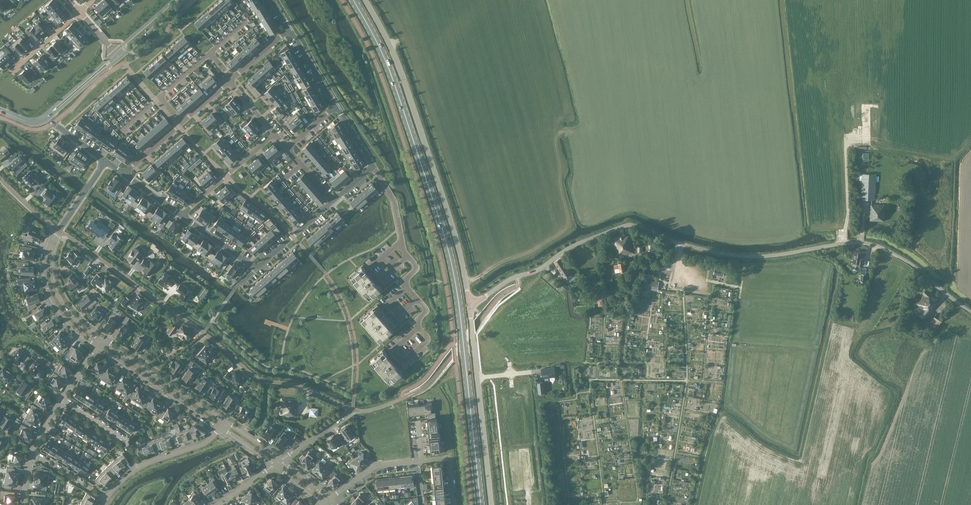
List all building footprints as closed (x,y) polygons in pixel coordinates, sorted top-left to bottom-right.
[(43,7),(47,11),(49,10),(56,3),(53,0),(51,0),(43,7)] [(99,3),(108,12),(115,7),(111,2),(109,4),(105,0),(102,0),(99,3)] [(223,10),(225,12),(229,7),(228,6),(223,0),(221,0),(217,3),(223,10)] [(0,12),(1,11),(2,13),(7,9),(9,7),(5,2),(3,4),(0,1),(0,11),(0,12)] [(259,1),(258,1),(251,6),(253,10),(258,7),(261,5),(259,1)] [(56,3),(49,10),(52,13),(59,7),(56,3)] [(99,3),(95,7),(100,12),(97,14),(101,18),(108,12),(99,3)] [(217,3),(213,7),(219,14),(223,10),(217,3)] [(257,13),(258,13),(265,9),(262,4),(261,5),(258,7),(253,10),(256,14),(257,14),(257,13)] [(52,13),(51,14),(54,18),(63,11),(59,7),(52,13)] [(214,18),(219,14),(213,7),(208,11),(214,18)] [(257,14),(258,15),(259,17),(267,13),(265,9),(258,13),(257,13),(257,14)] [(54,18),(54,19),(57,23),(67,15),(63,11),(54,18)] [(208,11),(204,15),(210,22),(214,18),(208,11)] [(267,13),(259,17),(262,22),(270,17),(267,13)] [(204,15),(199,19),(205,26),(210,22),(204,15)] [(270,17),(262,22),(264,26),(272,21),(270,17)] [(37,23),(33,27),(40,35),(45,31),(40,26),(43,24),(39,19),(36,21),(37,23)] [(205,26),(199,19),(194,23),(200,30),(205,26)] [(267,30),(275,25),(272,21),(264,26),(267,30)] [(72,23),(65,30),(68,34),(76,27),(72,23)] [(266,30),(268,35),(277,29),(275,25),(267,30),(266,30)] [(27,29),(25,31),(29,36),(31,34),(35,39),(40,35),(33,27),(28,31),(27,29)] [(76,27),(68,34),(72,38),(79,31),(76,27)] [(72,38),(70,39),(74,44),(83,36),(79,31),(72,38)] [(20,36),(16,40),(24,50),(29,46),(25,41),(27,39),(23,34),(20,36)] [(256,35),(250,40),(257,49),(262,45),(259,42),(261,41),(256,35)] [(83,36),(74,44),(77,48),(87,40),(83,36)] [(179,41),(186,49),(191,45),(184,36),(179,41)] [(11,44),(9,46),(13,51),(15,49),(19,54),(24,50),(16,40),(11,44)] [(253,52),(257,49),(250,40),(251,42),(248,45),(253,52)] [(55,41),(51,45),(59,55),(66,49),(63,44),(60,46),(55,41)] [(179,41),(174,45),(182,53),(186,49),(179,41)] [(1,65),(3,68),(4,68),(6,66),(7,65),(8,63),(9,63),(13,60),(8,55),(11,53),(4,45),(0,48),(2,50),(0,52),(0,66),(1,65)] [(51,45),(46,49),(51,54),(49,56),(52,61),(59,55),(51,45)] [(177,57),(182,53),(174,45),(170,48),(176,55),(175,55),(177,57)] [(248,45),(244,49),(249,55),(253,52),(248,45)] [(285,46),(278,52),(282,60),(284,58),(292,54),(288,48),(287,49),(285,46)] [(168,56),(167,57),(170,60),(175,55),(176,55),(170,48),(165,52),(168,56)] [(245,59),(249,55),(244,49),(239,52),(238,51),(245,59)] [(238,51),(234,54),(241,63),(245,59),(238,51)] [(230,58),(237,66),(241,63),(234,54),(233,54),(235,56),(231,59),(230,58)] [(292,54),(284,58),(287,63),(295,58),(292,54)] [(41,55),(33,63),(41,71),(49,64),(41,55)] [(165,67),(171,62),(170,60),(167,57),(165,58),(162,55),(158,59),(165,67)] [(233,70),(237,66),(230,58),(225,61),(233,70)] [(295,58),(287,63),(285,64),(288,70),(290,69),(298,64),(295,58)] [(158,59),(153,63),(161,71),(165,67),(158,59)] [(265,65),(271,71),(275,68),(269,61),(265,65)] [(156,75),(161,71),(153,63),(149,67),(156,75)] [(298,64),(290,69),(293,73),(301,69),(298,64)] [(265,65),(260,68),(266,75),(271,71),(265,65)] [(149,67),(144,71),(151,80),(156,75),(149,67)] [(24,70),(20,74),(22,76),(20,77),(23,81),(25,79),(27,82),(37,73),(32,68),(26,72),(24,70)] [(260,68),(256,72),(262,79),(266,75),(260,68)] [(209,74),(205,78),(213,87),(218,83),(214,79),(216,76),(210,69),(207,72),(209,74)] [(301,69),(293,73),(296,78),(304,73),(301,69)] [(262,79),(256,72),(252,75),(258,82),(262,79)] [(304,73),(296,78),(299,82),(306,78),(304,73)] [(248,79),(250,81),(254,85),(254,86),(258,82),(252,75),(248,79)] [(122,81),(129,89),(134,85),(126,77),(122,81)] [(209,91),(213,87),(205,78),(198,84),(202,89),(205,86),(209,91)] [(306,78),(299,82),(302,87),(309,82),(306,78)] [(122,81),(117,85),(124,93),(129,89),(122,81)] [(250,81),(245,85),(249,89),(254,85),(250,81)] [(120,97),(124,93),(117,85),(113,89),(120,97)] [(249,89),(252,93),(257,89),(254,86),(254,85),(249,89)] [(305,95),(313,90),(310,85),(302,90),(305,95)] [(264,92),(268,97),(275,91),(271,87),(264,92)] [(199,88),(194,92),(200,99),(205,95),(199,88)] [(113,89),(108,93),(114,99),(115,101),(120,97),(113,89)] [(261,93),(260,91),(257,89),(252,93),(256,98),(261,93)] [(277,90),(275,91),(268,97),(272,102),(279,96),(281,94),(277,90)] [(309,100),(316,96),(313,90),(305,95),(309,100)] [(196,103),(200,99),(194,92),(190,96),(189,94),(188,95),(196,103)] [(104,96),(109,103),(114,99),(108,93),(104,96)] [(188,95),(184,98),(186,100),(191,107),(196,103),(188,95)] [(109,103),(104,96),(99,101),(106,109),(111,105),(109,103)] [(272,102),(276,106),(279,104),(283,100),(279,96),(272,102)] [(310,107),(319,101),(316,96),(309,100),(312,105),(310,106),(310,107)] [(191,107),(186,100),(184,98),(184,99),(185,100),(181,104),(180,102),(179,102),(187,111),(191,107)] [(229,109),(237,103),(233,98),(228,102),(226,99),(221,104),(223,106),(225,105),(229,109)] [(102,113),(106,109),(99,101),(94,105),(102,113)] [(310,107),(315,115),(321,110),(320,108),(323,106),(319,101),(310,107)] [(187,111),(179,102),(175,106),(176,108),(182,115),(187,111)] [(237,103),(229,109),(231,111),(228,114),(230,116),(231,115),(233,118),(238,114),(236,111),(240,107),(237,103)] [(283,109),(279,104),(276,106),(272,109),(276,114),(283,109)] [(300,118),(302,116),(297,111),(291,117),(299,127),(304,123),(300,118)] [(211,113),(207,117),(215,127),(222,121),(218,116),(215,118),(211,113)] [(80,129),(87,120),(81,116),(75,122),(77,123),(75,126),(80,129)] [(166,128),(171,124),(165,117),(161,121),(166,128)] [(211,131),(215,127),(207,117),(202,121),(206,126),(204,128),(210,135),(212,132),(211,131)] [(291,126),(295,131),(299,127),(291,117),(284,122),(289,128),(291,126)] [(251,119),(247,123),(244,121),(239,125),(242,128),(243,126),(247,131),(255,124),(251,119)] [(87,120),(80,129),(85,133),(91,124),(87,120)] [(161,121),(156,125),(162,131),(166,128),(161,121)] [(327,127),(331,133),(341,127),(337,122),(335,124),(333,121),(327,127)] [(90,136),(96,127),(91,124),(85,133),(90,136)] [(254,132),(258,129),(259,128),(258,127),(255,124),(247,131),(251,135),(249,137),(252,139),(257,135),(254,132)] [(156,125),(152,128),(158,135),(162,131),(156,125)] [(96,127),(90,136),(95,140),(101,131),(96,127)] [(344,133),(341,127),(331,133),(334,138),(344,133)] [(154,139),(158,135),(152,128),(148,132),(154,139)] [(100,133),(101,131),(95,140),(100,143),(106,134),(105,136),(100,133)] [(148,132),(144,135),(150,142),(154,139),(148,132)] [(337,144),(339,142),(347,138),(344,133),(334,138),(337,144)] [(104,147),(111,138),(106,134),(100,143),(104,147)] [(146,146),(150,142),(144,135),(140,139),(146,146)] [(63,140),(64,138),(60,136),(55,143),(53,141),(49,146),(53,149),(56,151),(64,140),(63,140)] [(110,150),(112,147),(114,148),(118,142),(111,138),(104,147),(110,150)] [(177,142),(185,150),(190,146),(182,138),(177,142)] [(213,144),(217,148),(224,143),(220,138),(213,144)] [(339,142),(342,147),(350,143),(347,138),(339,142)] [(139,146),(142,149),(146,146),(140,139),(136,143),(138,145),(139,146)] [(66,140),(65,141),(64,140),(56,151),(63,156),(67,151),(64,149),(69,142),(66,140)] [(118,156),(124,147),(119,143),(118,145),(116,144),(118,143),(118,142),(114,148),(115,149),(112,153),(118,156)] [(185,150),(177,142),(173,146),(179,152),(183,149),(185,150)] [(221,153),(229,146),(229,145),(228,147),(224,143),(217,148),(221,153)] [(302,148),(306,153),(312,147),(309,143),(302,148)] [(353,148),(350,143),(342,147),(340,149),(344,154),(353,148)] [(0,153),(0,157),(3,161),(8,156),(11,159),(18,153),(9,144),(5,146),(7,148),(0,153)] [(273,144),(269,148),(275,156),(280,152),(284,157),(286,155),(281,149),(279,151),(273,144)] [(179,152),(173,146),(168,150),(176,158),(174,156),(179,152)] [(233,150),(229,146),(221,153),(225,158),(233,150)] [(122,160),(128,152),(129,150),(124,147),(118,156),(122,160)] [(316,151),(312,147),(306,153),(309,157),(316,151)] [(275,156),(269,148),(264,152),(270,159),(268,161),(273,166),(275,164),(271,160),(275,156)] [(356,153),(353,148),(344,154),(347,159),(356,153)] [(76,163),(83,153),(78,150),(75,153),(73,151),(68,158),(76,163)] [(171,162),(176,158),(168,150),(164,154),(171,162)] [(225,158),(229,162),(238,155),(233,150),(225,158)] [(309,157),(313,161),(319,155),(316,151),(309,157)] [(879,151),(860,151),(860,160),(864,160),(864,164),(879,164),(879,151)] [(122,160),(127,163),(129,161),(130,161),(135,158),(133,156),(133,155),(128,152),(122,160)] [(76,163),(83,168),(88,162),(85,160),(87,157),(83,153),(76,163)] [(347,159),(350,164),(359,158),(356,153),(347,159)] [(159,157),(167,166),(171,162),(164,154),(159,157)] [(319,155),(313,161),(316,165),(323,159),(319,155)] [(8,166),(14,172),(24,163),(18,156),(8,166)] [(167,166),(159,157),(155,162),(161,168),(165,164),(167,166)] [(258,158),(253,162),(260,169),(264,166),(268,170),(270,168),(266,163),(263,165),(258,158)] [(363,164),(359,158),(350,164),(355,172),(361,167),(360,165),(363,164)] [(316,165),(320,169),(326,163),(323,159),(316,165)] [(255,173),(258,171),(260,169),(253,162),(249,166),(254,172),(252,174),(257,180),(259,178),(255,173)] [(330,167),(326,163),(320,169),(323,173),(330,167)] [(155,178),(159,174),(161,176),(163,173),(158,167),(155,169),(151,165),(146,169),(155,178)] [(201,173),(210,183),(214,179),(210,174),(213,172),(209,167),(201,173)] [(143,180),(148,184),(155,178),(146,169),(142,173),(146,177),(143,180)] [(344,170),(340,174),(345,181),(350,177),(344,170)] [(25,177),(22,179),(25,182),(24,182),(27,185),(27,184),(30,187),(34,183),(37,186),(41,182),(37,177),(34,179),(28,173),(25,176),(24,176),(25,177)] [(201,174),(197,177),(196,176),(193,178),(199,184),(201,182),(205,187),(210,183),(201,173),(201,174)] [(861,173),(860,199),(874,200),(875,174),(861,173)] [(297,180),(300,184),(307,178),(303,174),(297,180)] [(341,184),(345,181),(340,174),(335,178),(341,184)] [(107,192),(115,197),(120,190),(117,187),(121,182),(114,177),(112,181),(111,180),(108,184),(110,186),(109,187),(110,188),(107,192)] [(311,182),(307,178),(300,184),(304,188),(311,182)] [(341,184),(335,178),(331,181),(337,188),(341,184)] [(267,191),(276,184),(272,180),(263,187),(267,191)] [(314,186),(311,182),(304,188),(308,192),(314,186)] [(371,183),(367,187),(373,194),(379,188),(376,183),(374,186),(371,183)] [(122,194),(127,198),(133,188),(128,184),(123,192),(121,190),(117,195),(120,197),(122,194)] [(178,185),(177,185),(176,187),(171,184),(166,191),(171,195),(178,185)] [(271,195),(277,190),(274,186),(276,184),(267,191),(271,195)] [(176,198),(183,189),(178,185),(171,195),(176,198)] [(229,199),(236,193),(232,188),(229,191),(225,186),(221,190),(229,199)] [(314,186),(308,192),(311,196),(318,190),(314,186)] [(367,187),(362,191),(368,198),(373,194),(367,187)] [(129,204),(132,206),(135,201),(133,200),(139,192),(133,188),(127,198),(126,198),(131,201),(129,204)] [(50,192),(46,189),(41,195),(46,198),(44,201),(51,206),(58,197),(51,192),(50,192)] [(181,202),(187,192),(183,189),(176,198),(181,202)] [(220,198),(217,202),(222,206),(229,199),(221,190),(216,194),(220,198)] [(274,200),(281,194),(277,190),(271,195),(274,200)] [(321,194),(318,190),(311,196),(315,200),(321,194)] [(368,198),(362,191),(358,195),(364,201),(368,198)] [(193,199),(186,194),(188,193),(187,192),(181,202),(186,205),(188,202),(189,203),(193,199)] [(281,194),(274,200),(278,204),(286,196),(284,197),(281,194)] [(325,198),(321,194),(315,200),(318,204),(325,198)] [(358,195),(354,198),(360,205),(364,201),(358,195)] [(138,203),(135,201),(132,206),(135,208),(136,206),(141,210),(148,200),(142,196),(138,203)] [(281,208),(290,200),(286,196),(278,204),(281,208)] [(360,205),(354,198),(349,202),(355,209),(360,205)] [(244,212),(250,203),(245,199),(239,208),(244,212)] [(147,217),(151,212),(148,210),(153,204),(148,200),(141,210),(146,213),(144,215),(147,217)] [(293,204),(290,200),(281,208),(285,212),(293,204)] [(249,216),(250,214),(255,206),(250,203),(244,212),(249,216)] [(285,212),(288,216),(297,208),(293,204),(285,212)] [(875,205),(870,205),(870,220),(884,221),(885,204),(875,204),(875,205)] [(147,217),(150,219),(152,216),(156,219),(163,210),(158,206),(153,214),(151,212),(147,217)] [(201,221),(207,213),(202,209),(203,207),(201,206),(196,210),(199,213),(196,218),(201,221)] [(255,206),(250,214),(255,217),(260,210),(255,206)] [(297,209),(297,208),(288,216),(292,220),(299,214),(295,210),(297,209)] [(156,220),(160,224),(159,226),(162,228),(165,223),(163,221),(169,213),(163,210),(156,219),(156,220)] [(263,216),(265,214),(260,210),(255,217),(262,222),(266,218),(263,216)] [(212,216),(207,213),(201,221),(206,225),(209,220),(212,222),(216,216),(213,214),(212,216)] [(333,217),(339,223),(343,219),(337,213),(333,217)] [(292,220),(296,224),(302,218),(299,214),(292,220)] [(213,225),(218,228),(224,219),(220,216),(213,225)] [(339,223),(333,217),(329,220),(334,227),(339,223)] [(264,222),(268,226),(272,223),(269,218),(264,222)] [(218,228),(222,231),(227,224),(223,221),(225,219),(224,219),(218,228)] [(165,225),(169,228),(168,228),(174,233),(180,224),(176,222),(174,220),(173,222),(169,220),(165,225)] [(334,227),(329,220),(324,224),(330,231),(334,227)] [(95,233),(98,235),(101,232),(105,235),(109,229),(101,223),(99,226),(93,222),(91,224),(90,224),(90,225),(88,228),(93,232),(93,233),(93,232),(94,233),(94,234),(95,233)] [(222,231),(227,235),(232,227),(227,224),(222,231)] [(330,231),(324,224),(320,228),(326,235),(330,231)] [(236,231),(232,227),(227,235),(231,238),(236,231)] [(23,235),(22,238),(28,240),(29,237),(37,241),(41,233),(30,228),(27,236),(23,235)] [(316,232),(322,238),(326,235),(320,228),(316,232)] [(179,237),(186,242),(193,233),(188,229),(185,234),(182,232),(179,237)] [(271,229),(270,230),(267,233),(265,231),(272,240),(277,236),(275,235),(272,230),(271,229)] [(241,234),(236,231),(231,238),(236,241),(241,234)] [(261,235),(268,243),(272,240),(265,231),(261,235)] [(311,235),(317,242),(322,238),(316,232),(311,235)] [(115,250),(118,246),(117,246),(119,243),(120,244),(123,240),(116,235),(113,233),(109,238),(112,240),(109,245),(108,245),(115,250)] [(186,242),(194,247),(197,242),(195,240),(198,236),(193,233),(186,242)] [(241,234),(236,241),(240,244),(245,237),(241,234)] [(258,240),(264,247),(268,243),(261,235),(262,237),(258,240)] [(317,242),(311,235),(307,239),(313,246),(317,242)] [(625,236),(625,235),(613,238),(617,255),(633,252),(629,235),(625,236)] [(200,244),(197,242),(194,247),(201,253),(208,242),(206,240),(206,241),(204,239),(200,244)] [(258,240),(254,244),(260,250),(264,247),(258,240)] [(206,256),(209,258),(212,253),(210,251),(213,246),(208,242),(201,253),(202,252),(206,255),(206,256)] [(255,254),(260,250),(254,244),(247,250),(251,253),(253,252),(255,254)] [(20,246),(20,251),(23,251),(22,257),(26,258),(26,259),(30,259),(33,259),(34,258),(35,258),(35,254),(34,254),(35,251),(30,251),(31,247),(20,246)] [(129,255),(127,258),(133,263),(136,259),(137,259),(139,256),(141,257),(146,250),(143,248),(140,251),(135,248),(133,250),(132,250),(129,255)] [(70,251),(66,257),(68,259),(75,264),(80,257),(73,252),(72,253),(70,251)] [(218,251),(215,255),(212,253),(209,258),(216,264),(223,254),(218,251)] [(857,252),(854,251),(853,262),(857,263),(857,265),(862,266),(863,259),(860,259),(861,252),(860,252),(857,251),(857,252)] [(292,252),(288,256),(294,263),(298,259),(292,252)] [(223,254),(216,264),(224,269),(227,264),(225,262),(228,258),(223,254)] [(290,266),(294,263),(288,256),(284,260),(290,266)] [(561,258),(554,262),(564,278),(565,277),(567,280),(572,276),(570,273),(571,273),(564,262),(565,261),(563,258),(561,259),(561,258)] [(150,275),(157,265),(150,260),(148,262),(144,259),(140,264),(145,267),(142,270),(150,275)] [(284,260),(279,263),(285,270),(290,266),(284,260)] [(17,262),(17,266),(21,267),(21,273),(22,273),(22,274),(25,274),(25,273),(33,273),(33,266),(28,266),(28,262),(17,262)] [(626,271),(624,262),(618,263),(618,264),(614,265),(615,273),(626,271)] [(238,273),(237,272),(240,267),(236,265),(234,263),(232,266),(229,264),(226,269),(228,271),(227,273),(233,277),(234,276),(235,277),(238,273)] [(281,274),(285,270),(279,263),(275,267),(281,274)] [(87,275),(92,267),(89,265),(84,273),(87,275)] [(271,271),(277,278),(281,274),(275,267),(271,271)] [(380,288),(372,280),(371,281),(370,280),(371,279),(369,277),(368,278),(367,277),(368,276),(361,268),(356,272),(349,277),(368,298),(380,288)] [(277,278),(271,271),(267,275),(272,281),(277,278)] [(158,281),(164,286),(166,283),(171,286),(175,281),(170,277),(171,276),(165,272),(164,273),(163,272),(161,276),(162,276),(158,281)] [(77,288),(79,291),(84,287),(82,285),(80,281),(78,282),(76,279),(75,279),(72,274),(67,277),(70,283),(68,285),(69,287),(68,287),(72,292),(75,289),(76,288),(77,288)] [(101,277),(97,274),(91,282),(98,287),(99,286),(107,291),(113,282),(108,279),(105,277),(103,279),(101,278),(101,277)] [(267,275),(262,278),(268,285),(272,281),(267,275)] [(35,284),(34,280),(28,281),(27,278),(17,279),(18,285),(24,284),(25,290),(30,289),(30,290),(37,289),(36,283),(35,284)] [(268,285),(262,278),(258,282),(264,289),(268,285)] [(657,291),(658,289),(659,282),(647,280),(646,289),(657,291)] [(260,292),(264,289),(258,282),(254,286),(260,293),(260,292)] [(180,298),(184,301),(185,300),(185,301),(192,292),(185,287),(185,288),(180,284),(176,289),(181,293),(179,296),(180,297),(180,298)] [(260,293),(254,286),(249,290),(251,292),(249,295),(254,299),(260,293)] [(924,318),(939,302),(936,300),(937,299),(933,295),(926,289),(922,293),(924,295),(917,303),(924,310),(920,314),(924,318)] [(29,305),(26,306),(28,310),(36,306),(35,303),(40,301),(39,297),(38,294),(37,294),(37,293),(26,297),(29,305)] [(83,308),(88,304),(90,306),(96,301),(93,297),(90,299),(87,295),(78,302),(83,308)] [(132,301),(130,305),(135,309),(138,311),(146,301),(137,295),(134,300),(133,302),(132,301)] [(125,296),(121,303),(126,306),(130,300),(125,296)] [(377,305),(370,310),(366,314),(360,319),(378,340),(395,326),(388,317),(387,318),(384,315),(385,314),(384,313),(377,305)] [(34,314),(38,319),(47,314),(47,313),(48,313),(46,310),(45,310),(44,308),(40,310),(38,307),(31,311),(33,314),(34,314)] [(92,318),(95,320),(95,319),(98,321),(101,316),(103,318),(107,312),(102,309),(101,311),(96,308),(94,310),(93,309),(91,313),(92,314),(90,316),(93,317),(92,318)] [(940,323),(943,318),(936,314),(933,318),(931,322),(937,326),(940,323)] [(126,315),(121,322),(125,324),(129,318),(126,315)] [(116,321),(110,317),(104,326),(110,330),(112,327),(115,328),(120,321),(117,319),(116,321)] [(52,320),(51,320),(47,323),(45,321),(40,324),(42,327),(46,332),(48,331),(49,331),(51,330),(51,329),(56,325),(54,322),(53,319),(52,320)] [(177,332),(177,333),(180,335),(178,337),(182,340),(184,338),(187,340),(192,332),(182,325),(179,330),(177,328),(177,327),(173,324),(167,333),(171,336),(175,330),(177,332)] [(118,330),(119,331),(117,335),(123,339),(125,336),(126,336),(128,333),(127,332),(129,329),(123,325),(121,328),(120,327),(118,330)] [(55,345),(65,336),(61,332),(60,333),(59,332),(56,335),(54,332),(48,338),(55,345)] [(68,339),(65,336),(55,345),(62,353),(68,347),(65,344),(68,341),(67,340),(68,339)] [(135,343),(133,346),(136,347),(135,348),(138,350),(139,349),(140,350),(141,347),(144,349),(149,341),(144,337),(143,340),(139,337),(137,339),(136,339),(134,342),(135,343)] [(604,351),(608,351),(608,356),(612,356),(612,358),(614,359),(615,351),(616,351),(616,344),(604,343),(604,351)] [(77,356),(80,358),(83,353),(80,352),(81,351),(80,351),(81,349),(78,347),(77,349),(75,348),(72,346),(65,356),(74,362),(77,356)] [(205,346),(197,356),(206,364),(211,358),(213,359),(216,356),(205,346)] [(479,354),(486,360),(491,355),(481,346),(477,350),(480,352),(479,354)] [(496,356),(500,351),(494,346),(490,351),(496,356)] [(20,349),(20,350),(18,349),(17,351),(16,350),(14,354),(15,354),(12,358),(19,362),(20,360),(25,363),(29,357),(24,354),(25,353),(23,352),(24,351),(20,349)] [(382,351),(377,355),(371,361),(389,382),(401,372),(393,363),(392,364),(391,363),(392,362),(390,360),(389,361),(389,360),(382,351)] [(41,372),(44,367),(41,365),(42,364),(40,364),(41,362),(37,360),(37,361),(36,360),(29,369),(35,373),(37,370),(41,372)] [(95,376),(98,377),(102,372),(99,370),(102,365),(100,364),(101,362),(98,360),(97,362),(94,361),(91,365),(94,367),(91,370),(97,374),(95,376)] [(172,371),(174,372),(176,374),(179,369),(181,371),(185,365),(182,363),(181,364),(180,363),(178,362),(177,362),(175,361),(174,363),(172,362),(169,367),(171,368),(170,369),(172,371)] [(70,369),(71,367),(66,364),(65,366),(60,363),(54,371),(64,378),(66,375),(67,375),(68,373),(70,374),(72,371),(70,370),(70,369)] [(540,369),(541,378),(554,376),(553,367),(540,369)] [(12,374),(9,372),(9,371),(7,369),(6,370),(2,368),(1,370),(0,370),(0,375),(4,378),(3,379),(12,385),(15,379),(11,376),(12,374)] [(98,377),(106,382),(113,371),(109,368),(108,369),(107,369),(104,374),(102,372),(98,377)] [(184,374),(182,378),(189,382),(193,376),(196,378),(200,372),(195,369),(193,372),(188,369),(186,372),(185,371),(184,374)] [(106,382),(113,387),(117,382),(114,380),(117,375),(116,375),(117,374),(113,371),(106,382)] [(241,374),(240,375),(237,373),(234,371),(231,375),(228,372),(223,376),(228,381),(229,380),(237,388),(240,384),(241,385),(246,379),(241,374)] [(62,385),(61,384),(62,382),(64,379),(53,372),(48,381),(53,384),(52,386),(57,389),(58,387),(59,387),(60,388),(62,385)] [(88,386),(90,383),(82,377),(80,381),(88,386)] [(121,392),(128,381),(124,378),(123,379),(119,384),(117,382),(113,387),(121,392)] [(198,388),(200,390),(203,391),(207,385),(209,387),(213,381),(210,379),(208,382),(207,380),(205,379),(204,379),(202,378),(196,387),(198,388)] [(32,390),(28,387),(27,387),(29,384),(23,380),(21,384),(19,383),(16,388),(17,389),(16,390),(23,395),(22,397),(25,400),(32,390)] [(132,383),(128,381),(121,392),(126,396),(128,397),(132,392),(129,390),(133,385),(132,385),(132,383)] [(369,393),(376,389),(374,384),(367,387),(369,393)] [(74,396),(79,400),(86,390),(80,386),(79,388),(77,387),(74,392),(76,393),(74,396)] [(211,396),(210,397),(214,400),(215,399),(216,400),(219,395),(222,397),(226,390),(221,387),(220,390),(215,387),(214,388),(213,388),(210,393),(211,393),(209,396),(211,396)] [(136,402),(143,391),(139,388),(139,389),(138,389),(134,394),(132,392),(128,397),(136,402)] [(86,390),(79,400),(84,403),(91,393),(90,393),(89,395),(84,392),(86,390)] [(147,393),(143,391),(136,402),(143,407),(147,402),(144,400),(148,395),(147,394),(147,393)] [(96,396),(91,393),(84,403),(89,406),(96,396)] [(51,402),(49,401),(50,401),(49,401),(51,398),(46,395),(45,397),(41,395),(38,400),(36,399),(33,402),(43,409),(46,406),(47,404),(49,405),(51,402)] [(233,398),(228,395),(222,404),(229,408),(233,402),(236,404),(239,398),(234,395),(233,398)] [(96,396),(89,406),(94,410),(101,399),(100,399),(99,401),(94,398),(96,396)] [(147,402),(143,407),(146,409),(147,407),(152,410),(158,401),(154,398),(154,399),(153,398),(149,403),(147,402)] [(295,415),(296,415),(297,399),(282,398),(280,415),(291,416),(291,415),(295,415)] [(108,405),(101,399),(94,410),(99,413),(102,408),(105,410),(108,405)] [(162,403),(158,401),(152,410),(151,412),(158,417),(162,412),(159,410),(163,405),(162,404),(162,403)] [(33,405),(28,414),(39,420),(42,415),(42,414),(38,412),(40,409),(33,405)] [(104,416),(110,420),(115,412),(110,408),(111,406),(108,405),(105,410),(107,412),(104,416)] [(241,416),(240,417),(243,419),(244,418),(245,419),(246,418),(248,419),(252,412),(245,407),(244,409),(242,407),(238,413),(240,414),(240,415),(241,416)] [(164,413),(162,412),(158,417),(166,422),(170,417),(172,418),(175,414),(173,412),(174,410),(171,408),(170,410),(168,408),(164,413)] [(317,417),(318,409),(310,408),(309,416),(317,417)] [(63,422),(68,414),(64,412),(61,415),(60,414),(57,418),(63,422)] [(110,420),(115,423),(120,415),(115,412),(110,420)] [(39,420),(28,414),(23,423),(30,426),(32,423),(36,425),(37,424),(39,420)] [(73,418),(68,414),(63,422),(68,426),(73,418)] [(120,415),(115,423),(120,426),(125,418),(120,415)] [(5,416),(0,424),(0,425),(5,428),(8,424),(10,426),(13,420),(11,419),(10,419),(5,416)] [(79,421),(73,418),(68,426),(73,429),(79,421)] [(128,420),(125,418),(120,426),(125,430),(131,420),(129,418),(128,420)] [(139,425),(131,420),(125,430),(130,433),(133,428),(135,430),(139,425)] [(79,421),(73,429),(72,431),(78,435),(79,433),(84,425),(79,421)] [(32,436),(30,435),(31,433),(31,432),(32,429),(21,424),(20,428),(22,429),(19,434),(23,436),(22,438),(27,441),(28,438),(29,438),(31,439),(32,436)] [(84,425),(79,433),(84,436),(89,428),(84,425)] [(269,438),(268,438),(269,439),(270,439),(272,436),(274,438),(279,432),(276,430),(272,426),(271,425),(271,426),(271,425),(268,428),(267,428),(265,431),(266,432),(264,435),(269,438)] [(194,426),(189,428),(191,436),(195,435),(196,436),(205,433),(194,426)] [(344,435),(341,437),(346,444),(349,442),(347,440),(353,435),(347,426),(345,427),(345,426),(341,429),(340,430),(344,435)] [(177,427),(161,432),(162,435),(178,429),(177,427)] [(88,442),(89,440),(94,432),(89,428),(84,436),(82,438),(88,442)] [(180,430),(183,440),(188,438),(187,438),(191,436),(189,428),(180,430)] [(180,430),(171,433),(174,442),(178,441),(179,441),(183,440),(180,430)] [(99,435),(94,432),(89,440),(94,443),(99,435)] [(278,440),(276,443),(277,444),(276,445),(280,448),(281,447),(282,448),(284,445),(284,444),(286,442),(288,443),(292,438),(284,432),(280,438),(278,440)] [(163,436),(166,446),(171,444),(170,443),(174,442),(171,433),(163,436)] [(104,438),(99,435),(94,443),(99,446),(104,438)] [(343,444),(337,436),(335,438),(333,435),(326,440),(329,444),(328,445),(331,449),(337,445),(339,447),(343,444)] [(162,447),(166,446),(163,436),(154,439),(157,448),(161,446),(162,447)] [(104,438),(99,446),(97,448),(106,453),(109,448),(106,446),(109,441),(104,438)] [(42,449),(47,452),(53,444),(54,442),(49,439),(47,441),(46,440),(43,444),(45,445),(42,449)] [(146,442),(149,451),(154,450),(153,449),(157,448),(154,439),(146,442)] [(144,453),(149,451),(146,442),(137,445),(140,453),(144,452),(144,453)] [(53,444),(47,452),(53,455),(58,447),(53,444)] [(53,455),(58,459),(63,451),(58,447),(53,455)] [(301,461),(300,462),(303,464),(304,463),(306,464),(310,460),(312,462),(316,457),(309,450),(305,456),(302,454),(299,458),(301,460),(301,461)] [(63,451),(58,459),(63,462),(68,454),(63,451)] [(354,457),(361,468),(366,465),(365,464),(366,463),(362,458),(365,456),(361,451),(354,457)] [(20,463),(21,463),(21,462),(23,463),(24,459),(22,459),(22,456),(23,454),(17,452),(17,455),(12,454),(11,460),(9,459),(8,463),(19,466),(20,463)] [(123,453),(114,459),(121,467),(125,464),(124,463),(128,461),(123,453)] [(71,456),(68,454),(63,462),(68,465),(73,457),(75,455),(73,454),(71,456)] [(68,465),(73,468),(78,460),(73,457),(68,465)] [(357,471),(361,468),(354,457),(346,462),(350,467),(352,465),(356,470),(357,470),(357,471)] [(312,471),(316,474),(325,464),(317,458),(313,463),(316,465),(312,470),(313,470),(312,471)] [(107,465),(113,472),(116,469),(117,470),(121,467),(114,459),(107,465)] [(78,460),(73,468),(78,471),(83,463),(78,460)] [(84,461),(83,463),(78,471),(83,475),(86,471),(88,472),(90,468),(85,464),(86,462),(84,461)] [(242,462),(238,463),(243,474),(243,475),(252,471),(250,466),(251,466),(250,463),(248,463),(248,462),(244,463),(242,462)] [(325,464),(316,474),(320,478),(321,477),(322,477),(325,473),(328,475),(332,470),(325,464)] [(110,475),(113,472),(107,465),(100,472),(108,479),(111,476),(110,475)] [(227,471),(232,481),(232,480),(237,478),(237,477),(236,476),(239,474),(234,465),(231,467),(231,470),(227,471)] [(5,477),(17,479),(17,478),(19,478),(19,473),(12,472),(13,468),(7,467),(5,477)] [(35,472),(34,478),(48,480),(50,470),(43,469),(42,473),(36,472),(36,473),(35,472)] [(227,484),(232,481),(227,471),(224,473),(222,472),(218,473),(223,482),(225,481),(227,483),(226,483),(227,484)] [(332,478),(328,482),(330,484),(329,486),(331,488),(333,486),(335,488),(339,483),(337,482),(341,477),(333,471),(329,476),(332,478)] [(104,483),(108,479),(100,472),(94,480),(101,486),(104,482),(104,483)] [(407,477),(405,477),(407,488),(413,487),(413,484),(415,484),(414,479),(412,479),(412,475),(407,475),(407,477)] [(17,481),(17,479),(5,477),(3,487),(9,488),(10,484),(17,486),(18,481),(17,481)] [(210,482),(207,484),(213,492),(218,488),(217,488),(216,487),(219,485),(213,477),(210,479),(210,482)] [(271,494),(275,489),(277,485),(277,486),(275,484),(276,482),(274,480),(275,479),(273,477),(271,478),(268,477),(265,481),(267,483),(263,488),(271,494)] [(48,480),(34,478),(33,483),(34,484),(34,485),(39,486),(39,489),(46,490),(48,480)] [(377,491),(383,490),(382,479),(380,480),(380,478),(375,479),(376,483),(374,483),(374,489),(376,488),(377,491)] [(213,492),(207,484),(204,486),(201,485),(198,487),(204,495),(207,493),(208,495),(213,492)] [(280,501),(288,490),(284,487),(283,488),(283,487),(279,492),(276,490),(272,495),(280,501)] [(4,495),(4,501),(14,502),(14,501),(16,502),(16,498),(14,498),(15,495),(14,495),(15,492),(2,490),(2,494),(4,495)] [(288,490),(280,501),(286,504),(288,504),(291,501),(289,499),(292,495),(291,494),(292,493),(288,490)] [(81,500),(91,504),(93,500),(92,500),(94,496),(86,491),(81,500)] [(189,499),(194,504),(197,504),(200,502),(198,500),(200,498),(193,491),(191,493),(191,496),(189,499)] [(253,504),(255,504),(261,501),(257,495),(255,497),(251,492),(250,493),(250,492),(245,495),(253,504)] [(30,503),(44,504),(45,494),(38,494),(38,498),(32,497),(32,498),(30,498),(30,503)] [(367,501),(360,494),(355,498),(353,496),(349,500),(351,502),(351,503),(350,504),(362,504),(367,501)] [(245,495),(241,498),(242,499),(241,500),(244,504),(253,504),(245,495)]
